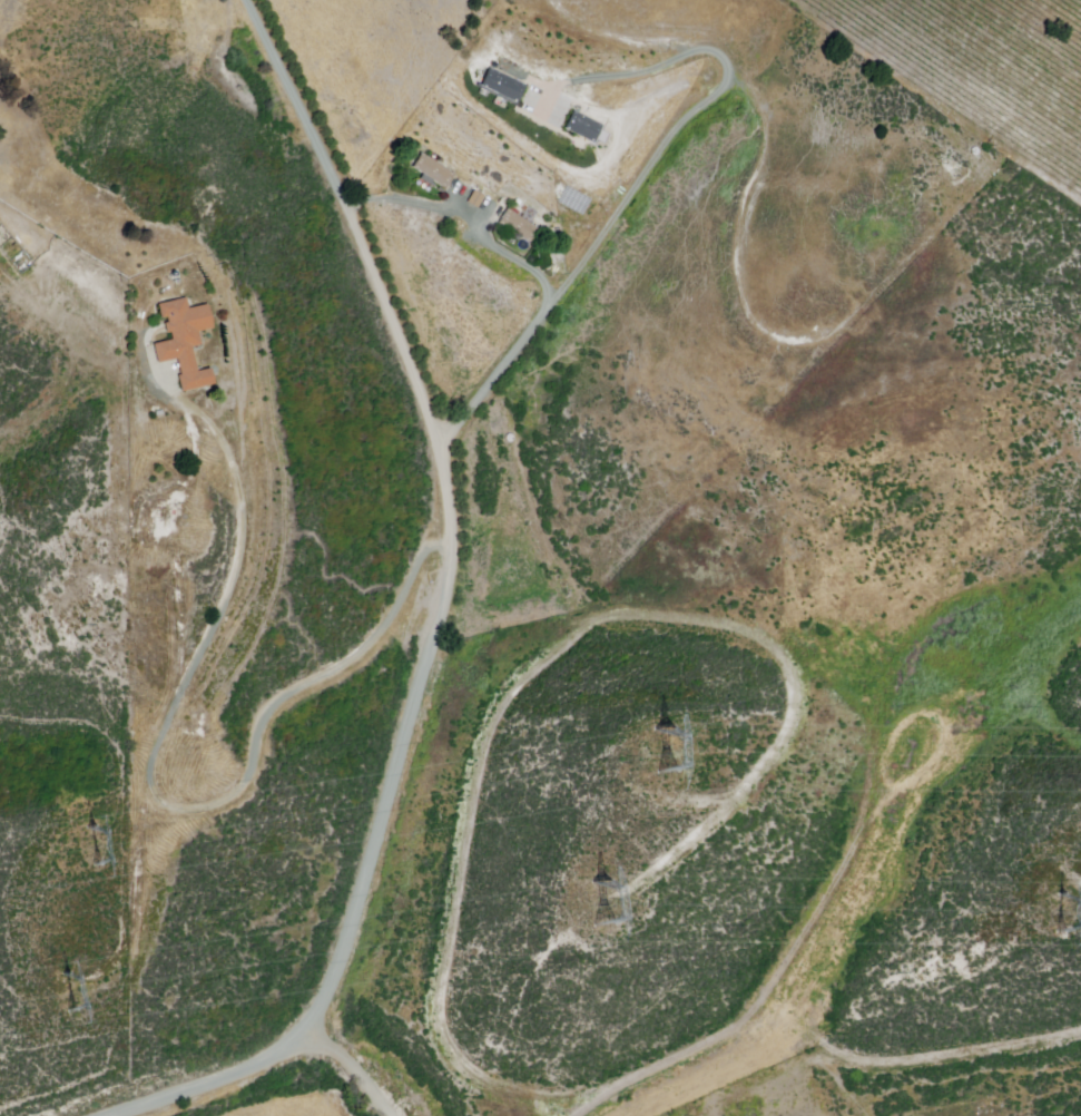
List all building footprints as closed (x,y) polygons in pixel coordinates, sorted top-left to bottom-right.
[(517,105),(479,89),(488,69),(524,85),(517,105)] [(563,130),(574,111),(602,128),(591,147),(563,130)] [(422,154),(459,175),(450,192),(412,170),(422,154)] [(159,304),(186,298),(188,309),(208,304),(214,330),(200,332),(203,344),(193,346),(198,372),(213,369),(216,385),(181,393),(179,378),(184,376),(179,359),(159,363),(155,344),(175,340),(173,332),(166,333),(165,324),(169,323),(168,317),(161,319),(159,304)]
